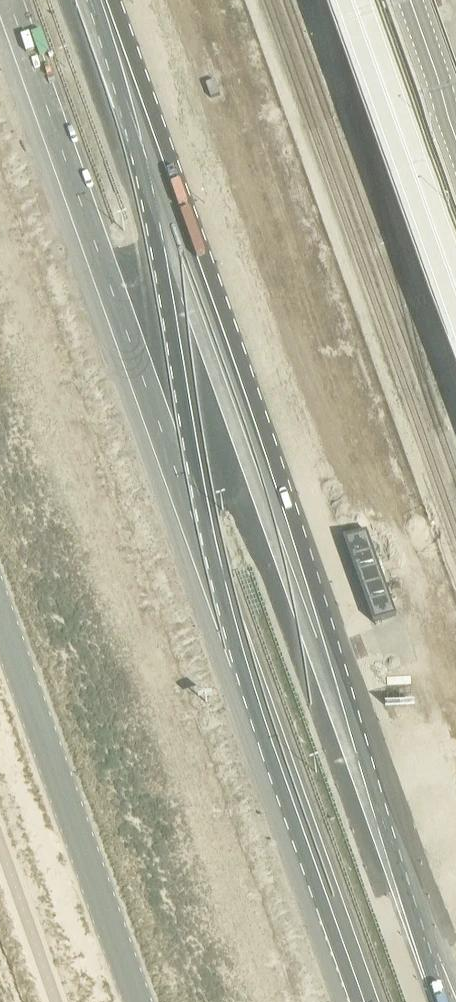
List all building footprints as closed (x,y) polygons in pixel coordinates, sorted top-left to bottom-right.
[(220,94),(215,80),(206,83),(211,97),(220,94)] [(398,614),(367,530),(344,538),(374,623),(398,614)]
